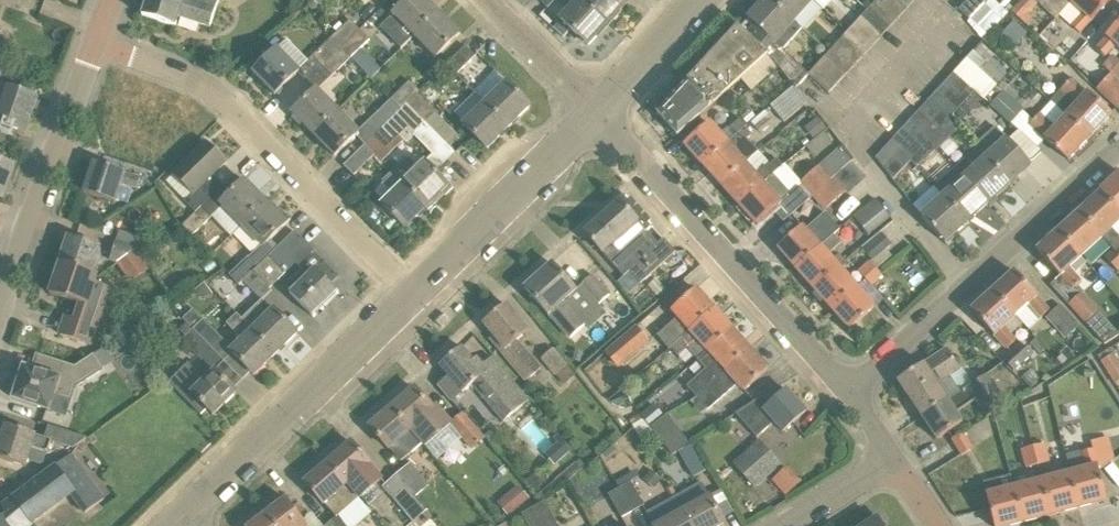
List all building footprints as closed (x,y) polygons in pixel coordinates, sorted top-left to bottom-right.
[(143,16),(176,27),(179,17),(211,27),(220,0),(148,0),(143,16)] [(439,12),(427,0),(409,0),(394,15),(381,27),(402,49),(415,36),(439,12)] [(561,20),(589,45),(597,37),(596,35),(607,23),(582,0),(579,0),(561,20)] [(625,0),(582,0),(607,23),(619,10),(620,12),(628,3),(625,0)] [(749,19),(755,25),(776,43),(783,50),(802,29),(795,22),(796,21),(795,20),(773,0),(766,0),(749,19)] [(795,20),(813,0),(773,0),(795,20)] [(891,27),(900,18),(879,0),(877,0),(870,8),(891,27)] [(900,18),(908,8),(899,0),(879,0),(900,18)] [(908,8),(916,0),(899,0),(908,8)] [(959,10),(969,19),(988,0),(969,0),(959,10)] [(1035,0),(1022,0),(1012,11),(1027,25),(1033,18),(1029,14),(1039,4),(1035,0)] [(1061,15),(1075,0),(1045,0),(1061,15)] [(1061,15),(1081,34),(1112,0),(1075,0),(1061,15)] [(986,5),(972,19),(988,34),(1001,19),(986,5)] [(861,18),(882,36),(891,27),(870,8),(861,18)] [(461,34),(439,12),(415,36),(436,58),(461,34)] [(853,27),(873,46),(882,36),(861,18),(853,27)] [(342,48),(360,30),(351,20),(332,39),(342,48)] [(1028,34),(1015,21),(1003,33),(1016,46),(1028,34)] [(783,50),(776,43),(755,25),(747,33),(739,25),(693,75),(718,101),(741,79),(769,54),(779,66),(796,89),(809,75),(783,50)] [(1098,49),(1107,57),(1118,45),(1118,26),(1098,49)] [(835,46),(856,65),(873,46),(853,27),(835,46)] [(360,30),(342,48),(352,58),(370,40),(360,30)] [(332,39),(313,57),(323,66),(342,48),(332,39)] [(263,64),(273,54),(266,46),(256,56),(263,64)] [(476,56),(466,46),(448,64),(458,74),(476,56)] [(826,56),(847,75),(856,65),(835,46),(826,56)] [(342,48),(323,66),(333,77),(352,58),(342,48)] [(276,95),(299,72),(299,71),(278,49),(273,54),(263,64),(254,73),(276,95)] [(751,91),(779,66),(769,54),(741,79),(751,91)] [(1113,55),(1103,66),(1112,74),(1118,67),(1118,61),(1113,55)] [(809,75),(830,93),(847,75),(826,56),(809,75)] [(956,72),(975,91),(988,78),(967,59),(956,72)] [(4,93),(0,104),(0,125),(26,134),(39,97),(7,85),(5,84),(0,63),(0,92),(4,93)] [(945,83),(965,101),(975,91),(956,72),(945,83)] [(658,113),(678,136),(718,101),(693,75),(658,113)] [(1118,82),(1111,75),(1098,89),(1118,107),(1118,106),(1118,82)] [(1062,90),(1077,104),(1067,115),(1090,138),(1112,115),(1073,79),(1062,90)] [(408,104),(418,94),(420,92),(411,82),(393,100),(402,109),(408,104)] [(531,106),(507,82),(486,103),(509,127),(531,106)] [(936,93),(957,111),(965,101),(945,83),(936,93)] [(769,107),(783,124),(807,104),(794,86),(769,107)] [(1005,91),(1003,93),(997,87),(985,100),(1011,125),(1025,111),(1005,91)] [(338,111),(318,91),(317,90),(293,113),(314,134),(338,111)] [(949,121),(951,119),(950,118),(957,111),(936,93),(928,102),(949,121)] [(436,114),(418,94),(408,104),(427,123),(436,114)] [(402,109),(393,100),(373,119),(382,129),(402,109)] [(928,102),(920,111),(940,131),(949,121),(928,102)] [(486,103),(464,124),(488,149),(509,127),(486,103)] [(402,109),(382,129),(392,139),(395,136),(398,133),(407,143),(427,123),(408,104),(402,109)] [(966,105),(957,112),(963,120),(972,112),(966,105)] [(336,156),(358,135),(359,133),(338,111),(314,134),(336,156)] [(911,120),(932,139),(940,131),(920,111),(911,120)] [(1069,161),(1090,138),(1067,115),(1055,127),(1040,114),(1030,125),(1069,161)] [(814,139),(827,129),(819,118),(805,128),(814,139)] [(741,119),(731,128),(737,135),(746,127),(748,126),(741,119)] [(911,120),(903,130),(924,149),(931,141),(932,139),(911,120)] [(728,143),(709,123),(686,144),(704,164),(728,143)] [(748,139),(753,135),(746,127),(737,135),(728,143),(704,164),(722,185),(746,164),(760,152),(748,139)] [(917,167),(929,155),(924,149),(903,130),(893,140),(915,158),(912,161),(917,167)] [(937,148),(948,139),(940,131),(932,139),(931,141),(937,148)] [(1007,138),(986,158),(1010,184),(1031,165),(1007,138)] [(877,158),(894,180),(911,160),(912,161),(915,158),(893,140),(877,158)] [(203,207),(225,186),(214,175),(227,162),(209,143),(175,175),(193,194),(187,201),(198,212),(203,207)] [(367,145),(345,166),(354,176),(376,155),(367,145)] [(822,164),(834,179),(847,168),(846,167),(852,162),(840,148),(822,164)] [(956,169),(965,178),(989,204),(1010,184),(986,158),(978,149),(956,169)] [(783,166),(777,159),(767,167),(766,165),(756,174),(746,164),(722,185),(740,204),(774,174),(783,166)] [(0,162),(0,198),(4,199),(16,167),(0,162)] [(141,178),(126,173),(94,162),(84,192),(116,203),(122,183),(138,188),(141,178)] [(449,186),(435,171),(426,162),(414,173),(403,162),(393,172),(428,207),(449,186)] [(822,164),(800,183),(813,197),(834,179),(822,164)] [(989,204),(965,178),(956,169),(935,186),(944,196),(967,224),(989,204)] [(383,182),(394,193),(382,204),(406,228),(428,207),(393,172),(383,182)] [(758,225),(776,209),(792,194),(774,174),(740,204),(758,225)] [(1101,192),(1118,212),(1118,176),(1101,192)] [(825,211),(847,191),(834,179),(813,197),(825,211)] [(245,180),(232,193),(221,204),(242,225),(266,202),(245,180)] [(1112,230),(1118,224),(1118,212),(1101,192),(1080,211),(1104,238),(1115,250),(1118,254),(1118,237),(1112,230)] [(967,224),(944,196),(922,216),(946,243),(967,224)] [(648,231),(653,226),(627,197),(586,233),(602,252),(624,276),(631,270),(642,283),(677,252),(665,239),(659,244),(648,231)] [(892,218),(880,203),(876,198),(854,216),(858,221),(870,236),(892,218)] [(993,235),(1010,220),(992,201),(976,217),(993,235)] [(92,204),(85,202),(81,213),(88,216),(92,204)] [(242,225),(263,247),(271,239),(288,224),(287,223),(291,219),(280,209),(276,212),(266,202),(242,225)] [(193,236),(212,217),(203,207),(198,212),(184,226),(193,236)] [(1080,211),(1059,231),(1083,257),(1104,238),(1080,211)] [(834,235),(840,230),(825,213),(806,230),(803,227),(779,248),(797,269),(834,235)] [(1083,257),(1059,231),(1037,250),(1059,274),(1073,289),(1082,281),(1070,268),(1083,257)] [(259,266),(254,271),(270,289),(297,263),(308,276),(291,293),(314,317),(340,293),(332,285),(339,277),(295,232),(279,247),(269,257),(259,266)] [(881,232),(863,246),(873,259),(891,245),(881,232)] [(127,234),(125,242),(140,248),(142,238),(127,234)] [(834,235),(797,269),(815,289),(839,267),(829,256),(842,244),(834,235)] [(101,246),(70,236),(61,262),(93,272),(101,246)] [(117,240),(111,260),(118,262),(137,249),(140,248),(125,242),(117,240)] [(118,262),(131,282),(151,269),(137,249),(118,262)] [(1118,272),(1118,254),(1115,250),(1106,258),(1118,272)] [(845,260),(840,254),(834,259),(840,265),(845,260)] [(240,286),(244,281),(254,271),(259,266),(250,257),(249,256),(230,275),(240,286)] [(869,261),(859,272),(866,279),(876,269),(869,261)] [(99,275),(93,272),(61,262),(50,294),(81,304),(76,320),(66,317),(61,334),(92,344),(97,329),(110,333),(119,303),(107,299),(110,288),(96,284),(99,275)] [(576,291),(552,263),(525,287),(570,338),(585,325),(565,301),(576,291)] [(839,267),(815,289),(833,309),(857,287),(839,267)] [(876,269),(866,279),(873,287),(884,276),(876,269)] [(270,289),(254,271),(244,281),(262,300),(263,299),(272,290),(270,289)] [(1015,271),(993,291),(1016,316),(1029,305),(1041,318),(1050,310),(1015,271)] [(611,294),(594,275),(581,286),(598,305),(611,294)] [(195,291),(200,297),(207,299),(213,294),(205,284),(195,291)] [(875,307),(857,287),(833,309),(851,329),(875,307)] [(669,349),(715,309),(696,289),(673,310),(683,322),(662,340),(669,349)] [(993,291),(972,310),(1008,349),(1016,341),(1010,334),(1022,322),(1016,316),(993,291)] [(1105,318),(1080,292),(1068,303),(1093,330),(1105,318)] [(274,308),(273,310),(263,299),(262,300),(243,319),(242,320),(277,354),(298,333),(274,308)] [(507,304),(484,323),(495,335),(491,339),(527,381),(541,369),(517,340),(529,330),(507,304)] [(1061,304),(1046,317),(1066,340),(1081,326),(1061,304)] [(224,359),(232,351),(231,350),(232,350),(222,340),(223,339),(194,309),(184,319),(187,323),(194,330),(213,348),(224,359)] [(733,329),(715,309),(669,349),(670,350),(672,348),(678,355),(688,347),(698,359),(699,359),(733,329)] [(242,340),(232,350),(231,350),(232,351),(255,375),(277,354),(242,320),(243,319),(238,314),(227,324),(242,340)] [(180,331),(186,338),(194,330),(187,323),(180,331)] [(129,339),(140,351),(153,339),(142,327),(129,339)] [(648,344),(635,327),(606,351),(620,367),(648,344)] [(697,396),(750,348),(733,329),(699,359),(708,370),(689,386),(697,396)] [(183,341),(202,360),(213,348),(194,330),(186,338),(183,341)] [(1037,339),(1031,344),(1040,354),(1046,349),(1037,339)] [(450,376),(438,387),(452,403),(464,393),(472,386),(504,422),(514,414),(530,401),(494,356),(484,365),(477,358),(474,361),(462,347),(441,365),(450,376)] [(1035,354),(1029,347),(1009,366),(1015,372),(1035,354)] [(556,376),(557,376),(569,366),(569,365),(555,348),(542,359),(556,376)] [(750,348),(697,396),(708,409),(739,384),(745,391),(769,369),(750,348)] [(1098,356),(1116,384),(1118,382),(1118,360),(1111,348),(1098,356)] [(950,377),(961,370),(948,349),(899,381),(923,417),(949,399),(961,392),(950,377)] [(38,355),(33,370),(29,369),(26,378),(22,377),(20,382),(15,381),(10,394),(15,396),(14,399),(49,411),(54,396),(71,401),(76,386),(78,386),(104,369),(94,355),(76,367),(38,355)] [(237,392),(234,389),(216,370),(206,380),(190,363),(170,383),(202,415),(208,409),(214,415),(237,392)] [(576,375),(569,366),(557,376),(564,384),(576,375)] [(1039,382),(1030,372),(1021,381),(1031,391),(1039,382)] [(967,388),(961,393),(961,392),(949,399),(950,400),(958,412),(975,400),(987,419),(1009,405),(989,374),(967,388)] [(393,407),(420,438),(424,443),(436,433),(450,420),(438,404),(433,408),(415,388),(393,407)] [(787,390),(767,408),(759,400),(737,414),(758,438),(775,422),(784,432),(807,411),(787,390)] [(629,395),(623,397),(626,405),(632,402),(629,395)] [(958,412),(950,400),(949,399),(923,417),(938,439),(964,422),(958,412)] [(393,407),(376,421),(370,426),(390,449),(392,448),(403,461),(413,453),(408,448),(420,438),(393,407)] [(642,414),(652,427),(659,420),(650,408),(642,414)] [(652,427),(642,414),(641,414),(631,420),(642,440),(656,433),(652,427)] [(483,441),(462,416),(451,425),(472,451),(483,441)] [(656,433),(661,439),(675,429),(665,416),(652,427),(656,433)] [(6,425),(0,444),(0,458),(27,466),(29,459),(45,465),(52,441),(74,449),(88,438),(49,426),(46,437),(6,425)] [(964,433),(953,439),(963,456),(974,449),(964,433)] [(1099,470),(1116,460),(1110,438),(1092,442),(1094,450),(1083,452),(1087,470),(1071,475),(1080,507),(1107,500),(1099,470)] [(762,441),(734,464),(755,487),(782,464),(762,441)] [(352,442),(328,462),(359,497),(382,476),(352,442)] [(1034,447),(1039,465),(1051,461),(1047,444),(1034,447)] [(693,446),(681,453),(695,478),(706,471),(693,446)] [(1034,447),(1022,451),(1026,468),(1039,465),(1034,447)] [(71,455),(51,471),(12,499),(31,524),(72,494),(86,513),(105,499),(71,455)] [(328,462),(306,482),(336,517),(347,508),(359,497),(328,462)] [(398,475),(417,497),(430,485),(411,463),(398,475)] [(786,495),(801,482),(787,465),(772,478),(786,495)] [(664,480),(652,470),(645,480),(656,489),(664,480)] [(525,482),(536,494),(541,489),(537,484),(541,481),(535,474),(525,482)] [(384,487),(414,522),(423,515),(428,511),(417,497),(398,475),(384,487)] [(1043,482),(1052,515),(1080,507),(1071,475),(1043,482)] [(632,482),(620,489),(633,512),(645,505),(632,482)] [(1015,489),(1024,522),(1052,515),(1043,482),(1015,489)] [(530,500),(519,486),(498,503),(509,517),(530,500)] [(633,512),(620,489),(609,495),(623,518),(633,512)] [(988,496),(995,525),(1008,525),(1024,522),(1015,489),(988,496)] [(682,511),(690,525),(722,525),(725,524),(710,496),(682,511)] [(266,514),(275,525),(308,525),(287,498),(266,514)] [(31,524),(12,499),(3,506),(7,516),(0,518),(0,525),(28,525),(31,524)] [(534,508),(544,525),(559,525),(546,502),(534,508)] [(534,508),(524,513),(530,525),(544,525),(534,508)] [(434,517),(428,511),(423,515),(428,522),(434,517)] [(656,525),(690,525),(682,511),(656,525)] [(266,514),(250,525),(275,525),(266,514)] [(865,525),(883,525),(877,518),(865,525)]
